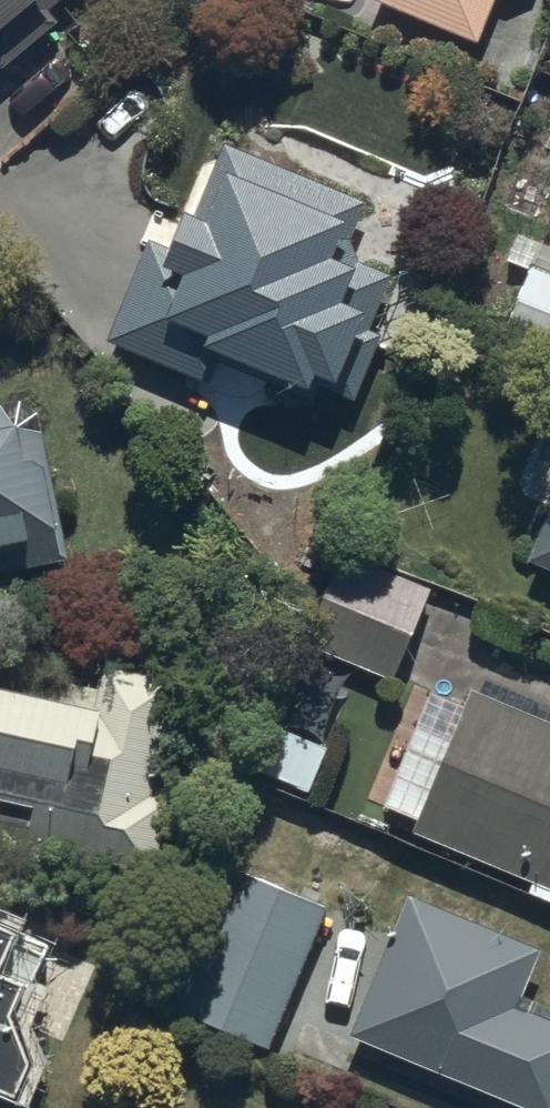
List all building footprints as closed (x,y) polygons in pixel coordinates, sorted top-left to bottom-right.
[(1,60),(55,13),(47,4),(51,0),(0,0),(0,58),(1,60)] [(473,30),(485,0),(397,0),(473,30)] [(151,234),(108,331),(210,376),(226,340),(349,395),(379,327),(368,322),(392,269),(347,249),(369,199),(226,136),(196,202),(186,198),(167,241),(151,234)] [(529,236),(491,318),(549,345),(549,245),(529,236)] [(66,555),(35,392),(0,398),(0,568),(66,555)] [(527,549),(549,560),(549,496),(527,549)] [(346,542),(306,637),(390,673),(430,578),(346,542)] [(6,846),(10,831),(149,866),(167,792),(147,787),(175,677),(98,658),(90,694),(0,671),(0,845),(6,846)] [(525,872),(519,885),(549,898),(549,704),(476,673),(455,723),(419,708),(392,771),(423,784),(407,822),(525,872)] [(270,715),(249,760),(308,787),(328,742),(270,715)] [(325,900),(229,858),(168,994),(264,1037),(325,900)] [(402,886),(346,1025),(547,1106),(549,1098),(549,1012),(510,996),(533,939),(402,886)] [(32,1045),(17,1009),(47,937),(11,921),(14,915),(0,909),(0,1107),(5,1107),(32,1045)]
